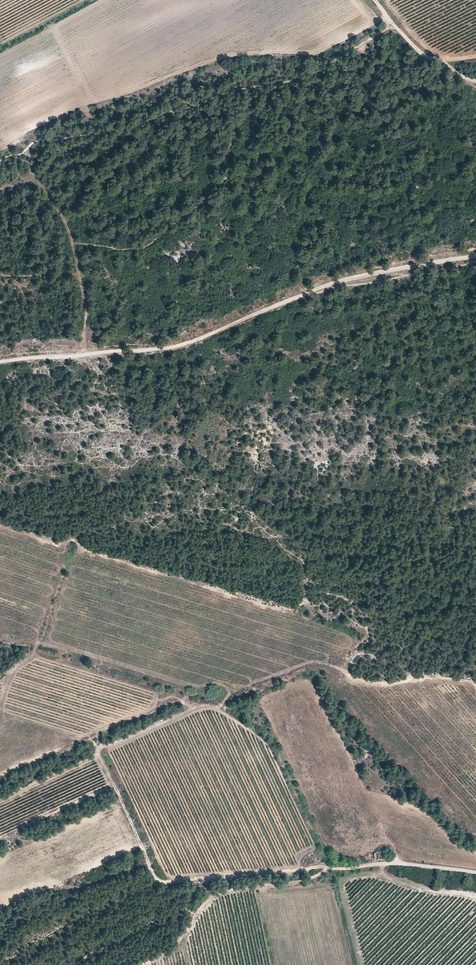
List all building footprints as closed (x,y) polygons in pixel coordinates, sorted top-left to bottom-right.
[(374,853),(374,860),(386,859),(385,851),(376,851),(374,853)]
